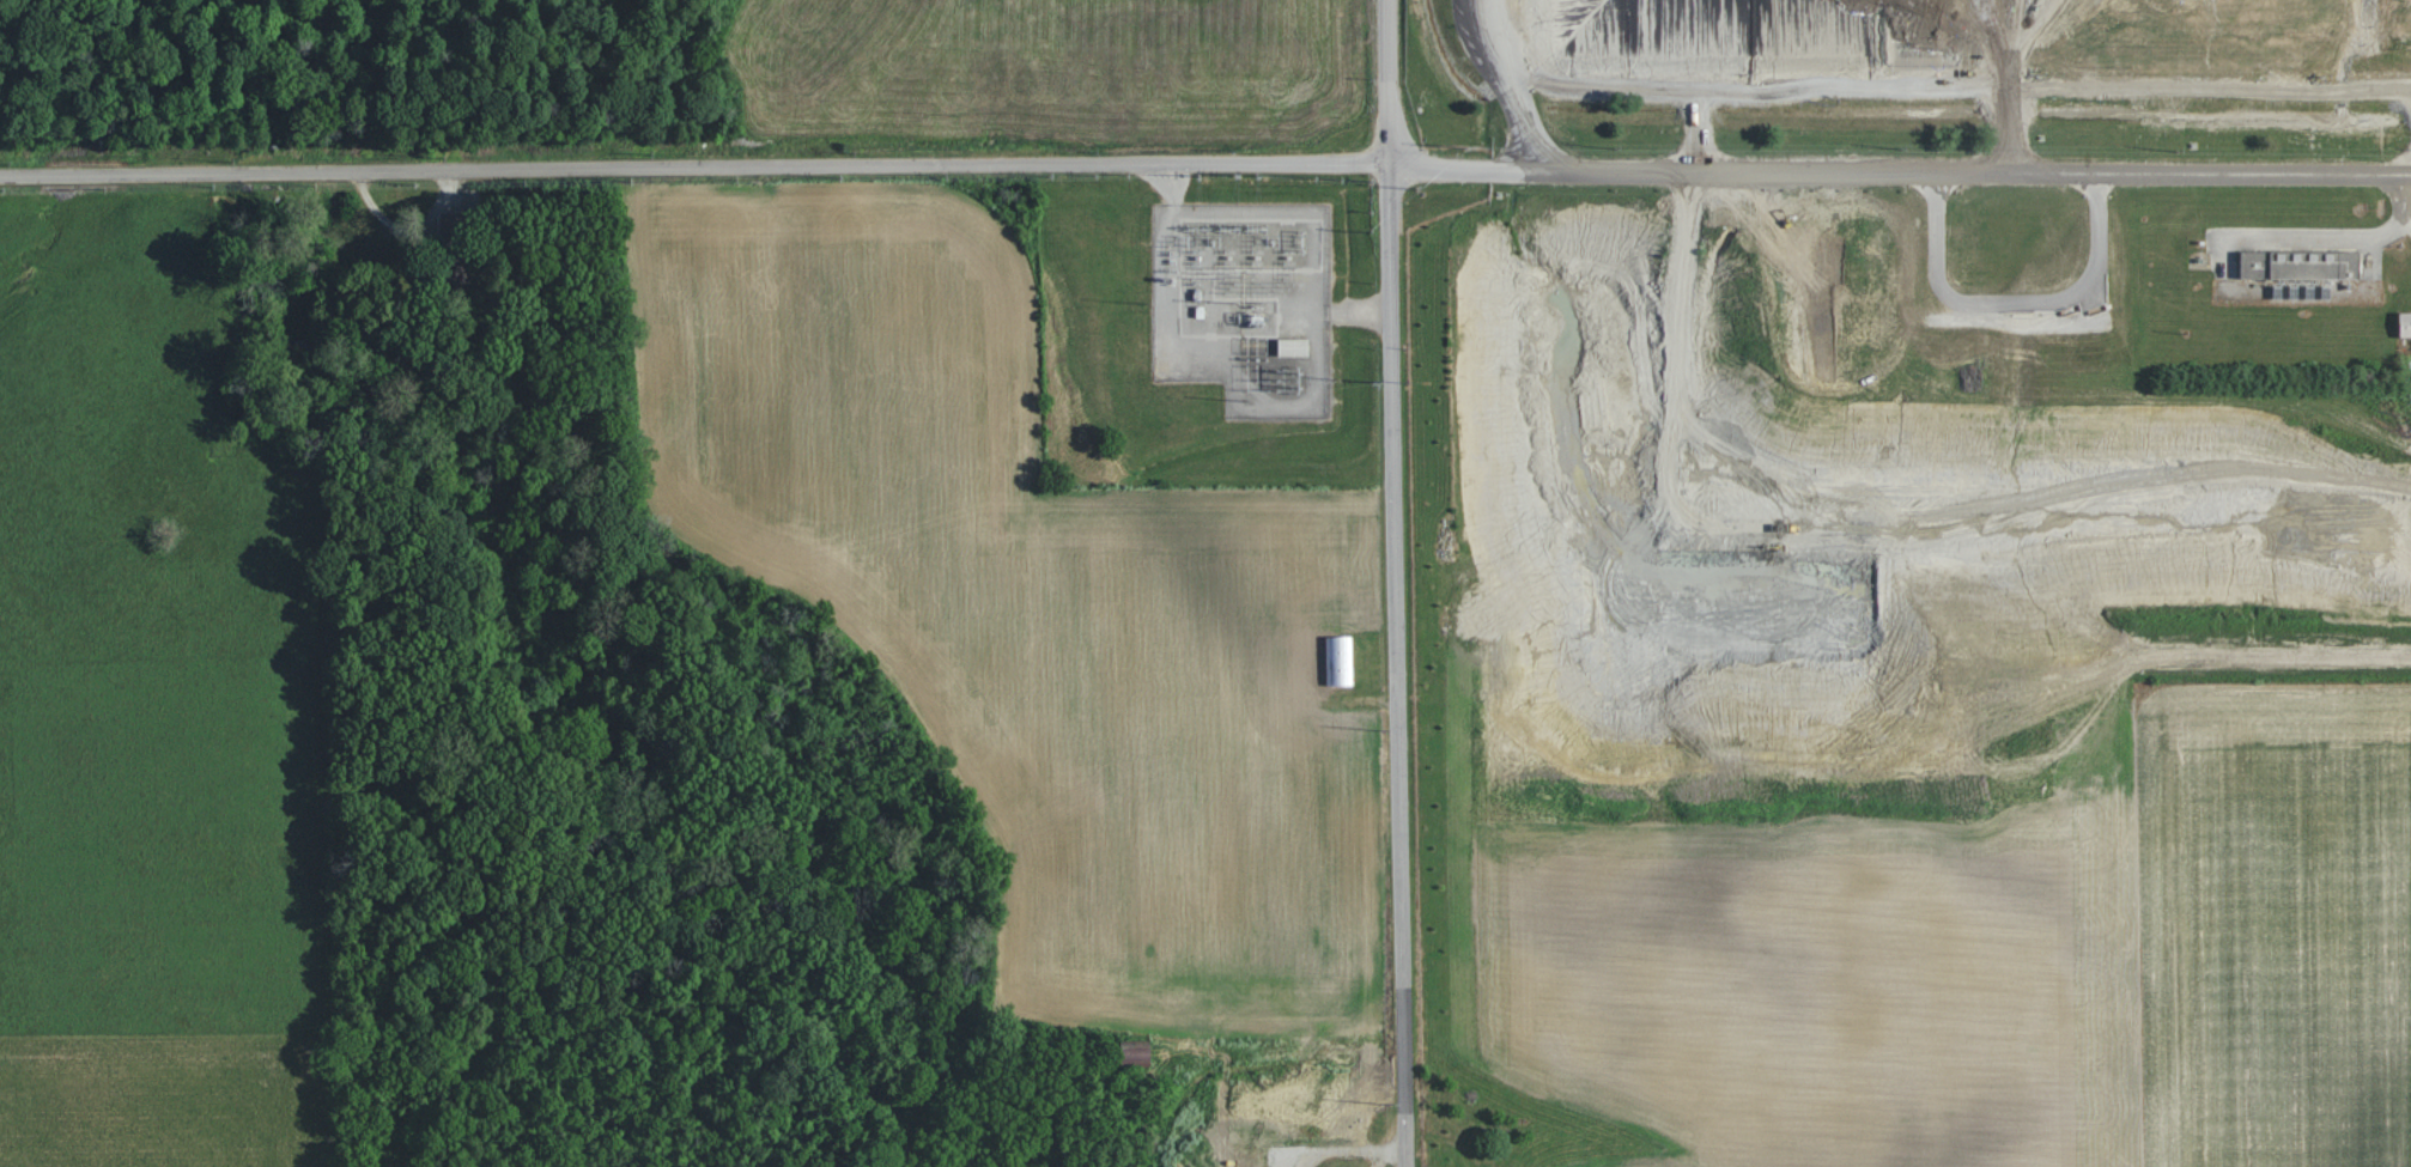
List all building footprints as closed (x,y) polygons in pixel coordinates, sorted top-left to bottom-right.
[(2361,280),(2361,251),(2242,252),(2242,280),(2361,280)] [(2410,338),(2410,313),(2401,313),(2401,338),(2410,338)] [(1279,357),(1309,357),(1309,340),(1279,339),(1279,357)] [(1328,686),(1353,685),(1352,635),(1327,636),(1328,686)]
